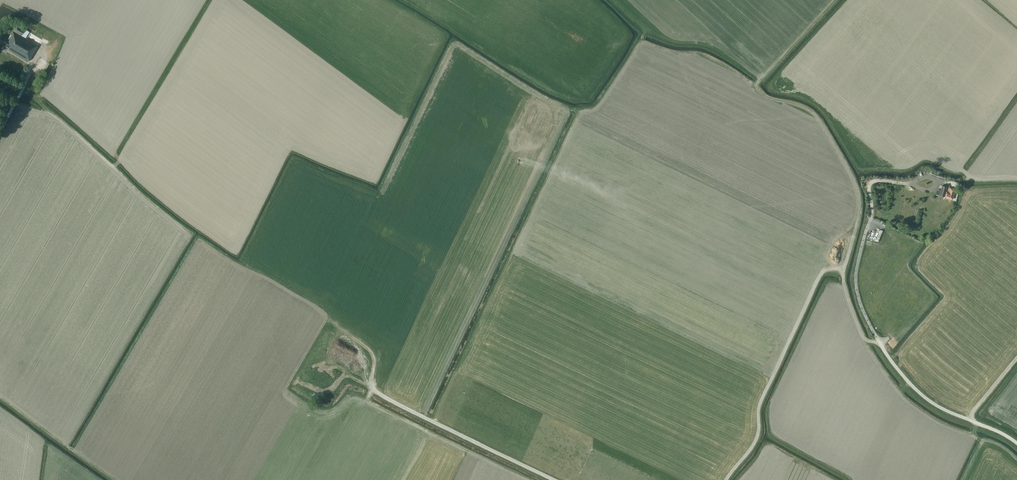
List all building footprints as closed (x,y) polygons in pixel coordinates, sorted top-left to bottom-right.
[(41,39),(21,27),(21,28),(16,25),(8,40),(0,35),(0,42),(9,48),(8,49),(28,61),(37,46),(41,39)] [(945,197),(952,199),(954,193),(955,194),(956,190),(949,188),(949,186),(947,185),(946,187),(942,185),(939,195),(943,196),(943,198),(945,198),(945,197)]
